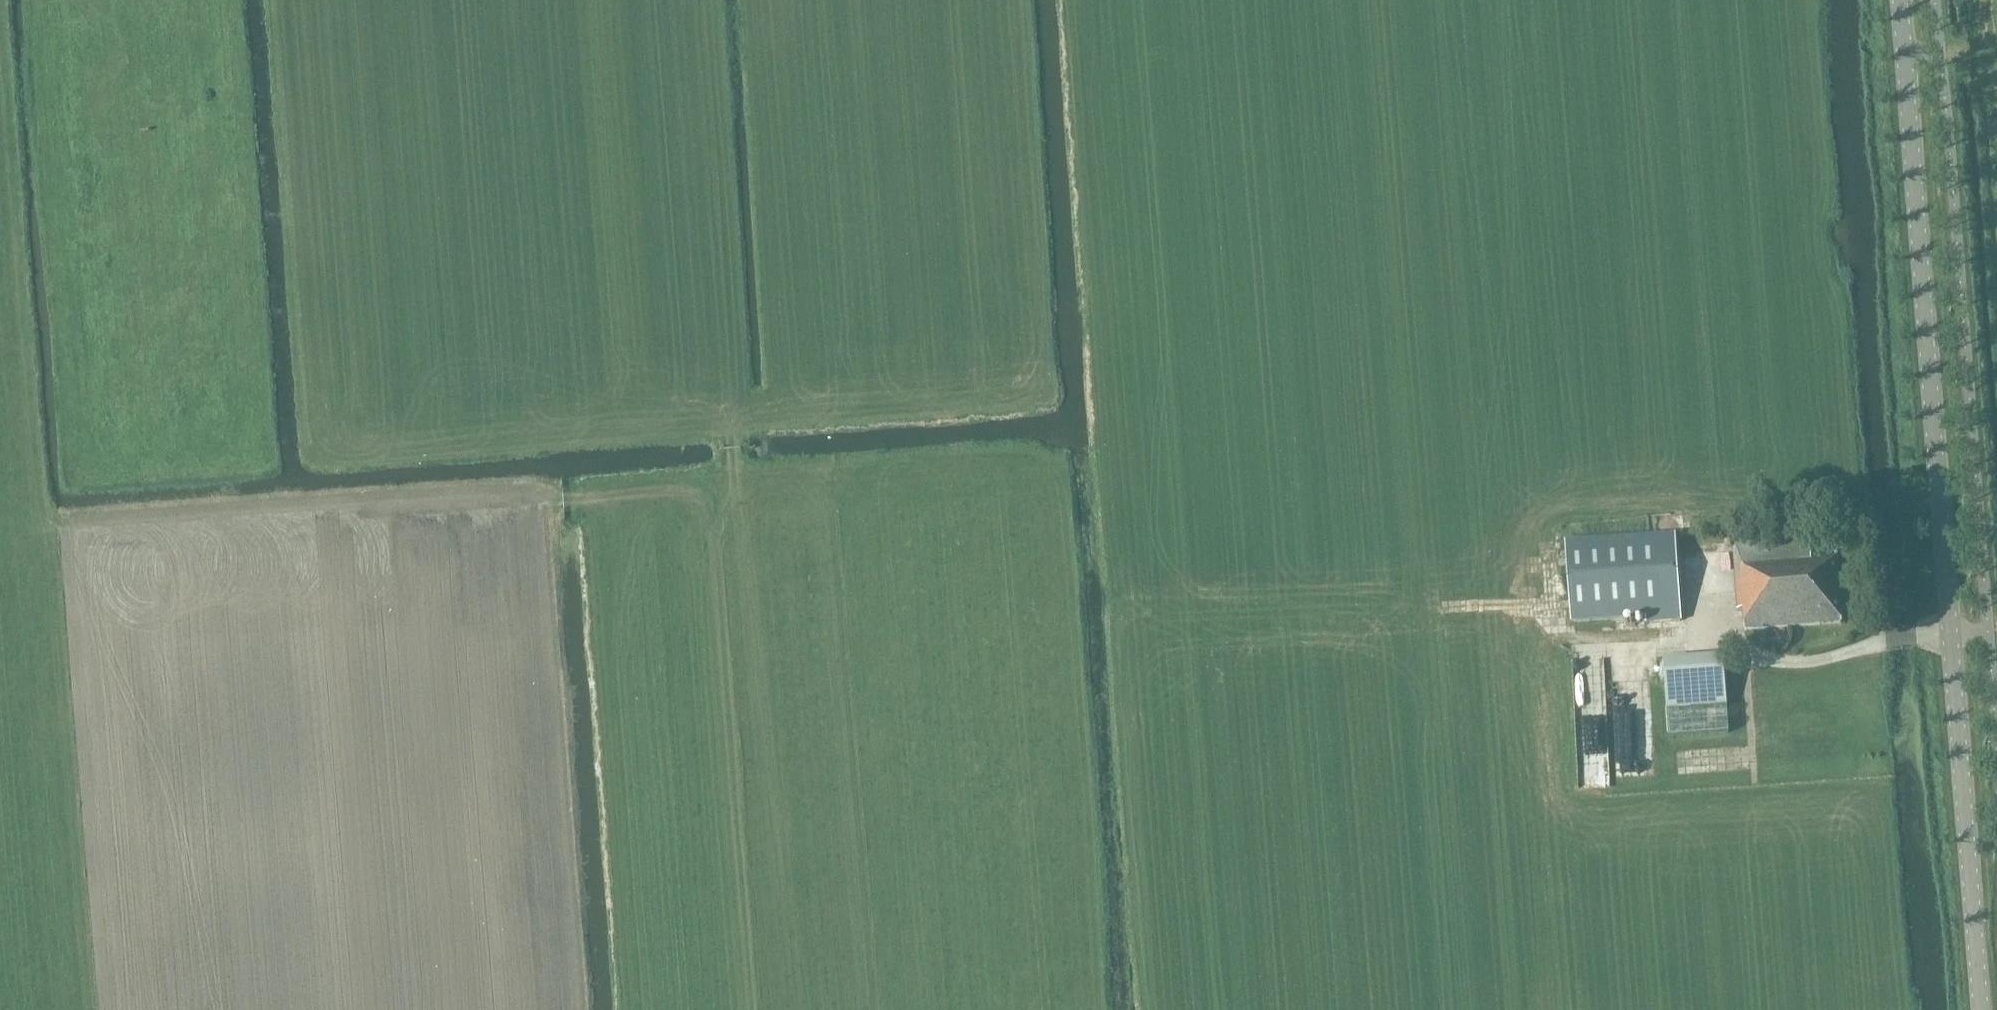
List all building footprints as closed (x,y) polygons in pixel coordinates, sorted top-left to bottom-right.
[(1672,535),(1565,542),(1571,623),(1633,619),(1634,625),(1678,622),(1672,535)] [(1810,536),(1733,542),(1738,611),(1744,611),(1745,630),(1841,623),(1837,555),(1811,557),(1810,536)] [(1663,661),(1666,710),(1668,736),(1729,732),(1723,657),(1663,661)] [(1603,659),(1603,762),(1633,762),(1633,660),(1603,659)] [(1568,765),(1592,763),(1590,721),(1565,722),(1568,765)] [(1574,770),(1576,781),(1592,778),(1590,766),(1574,770)]
